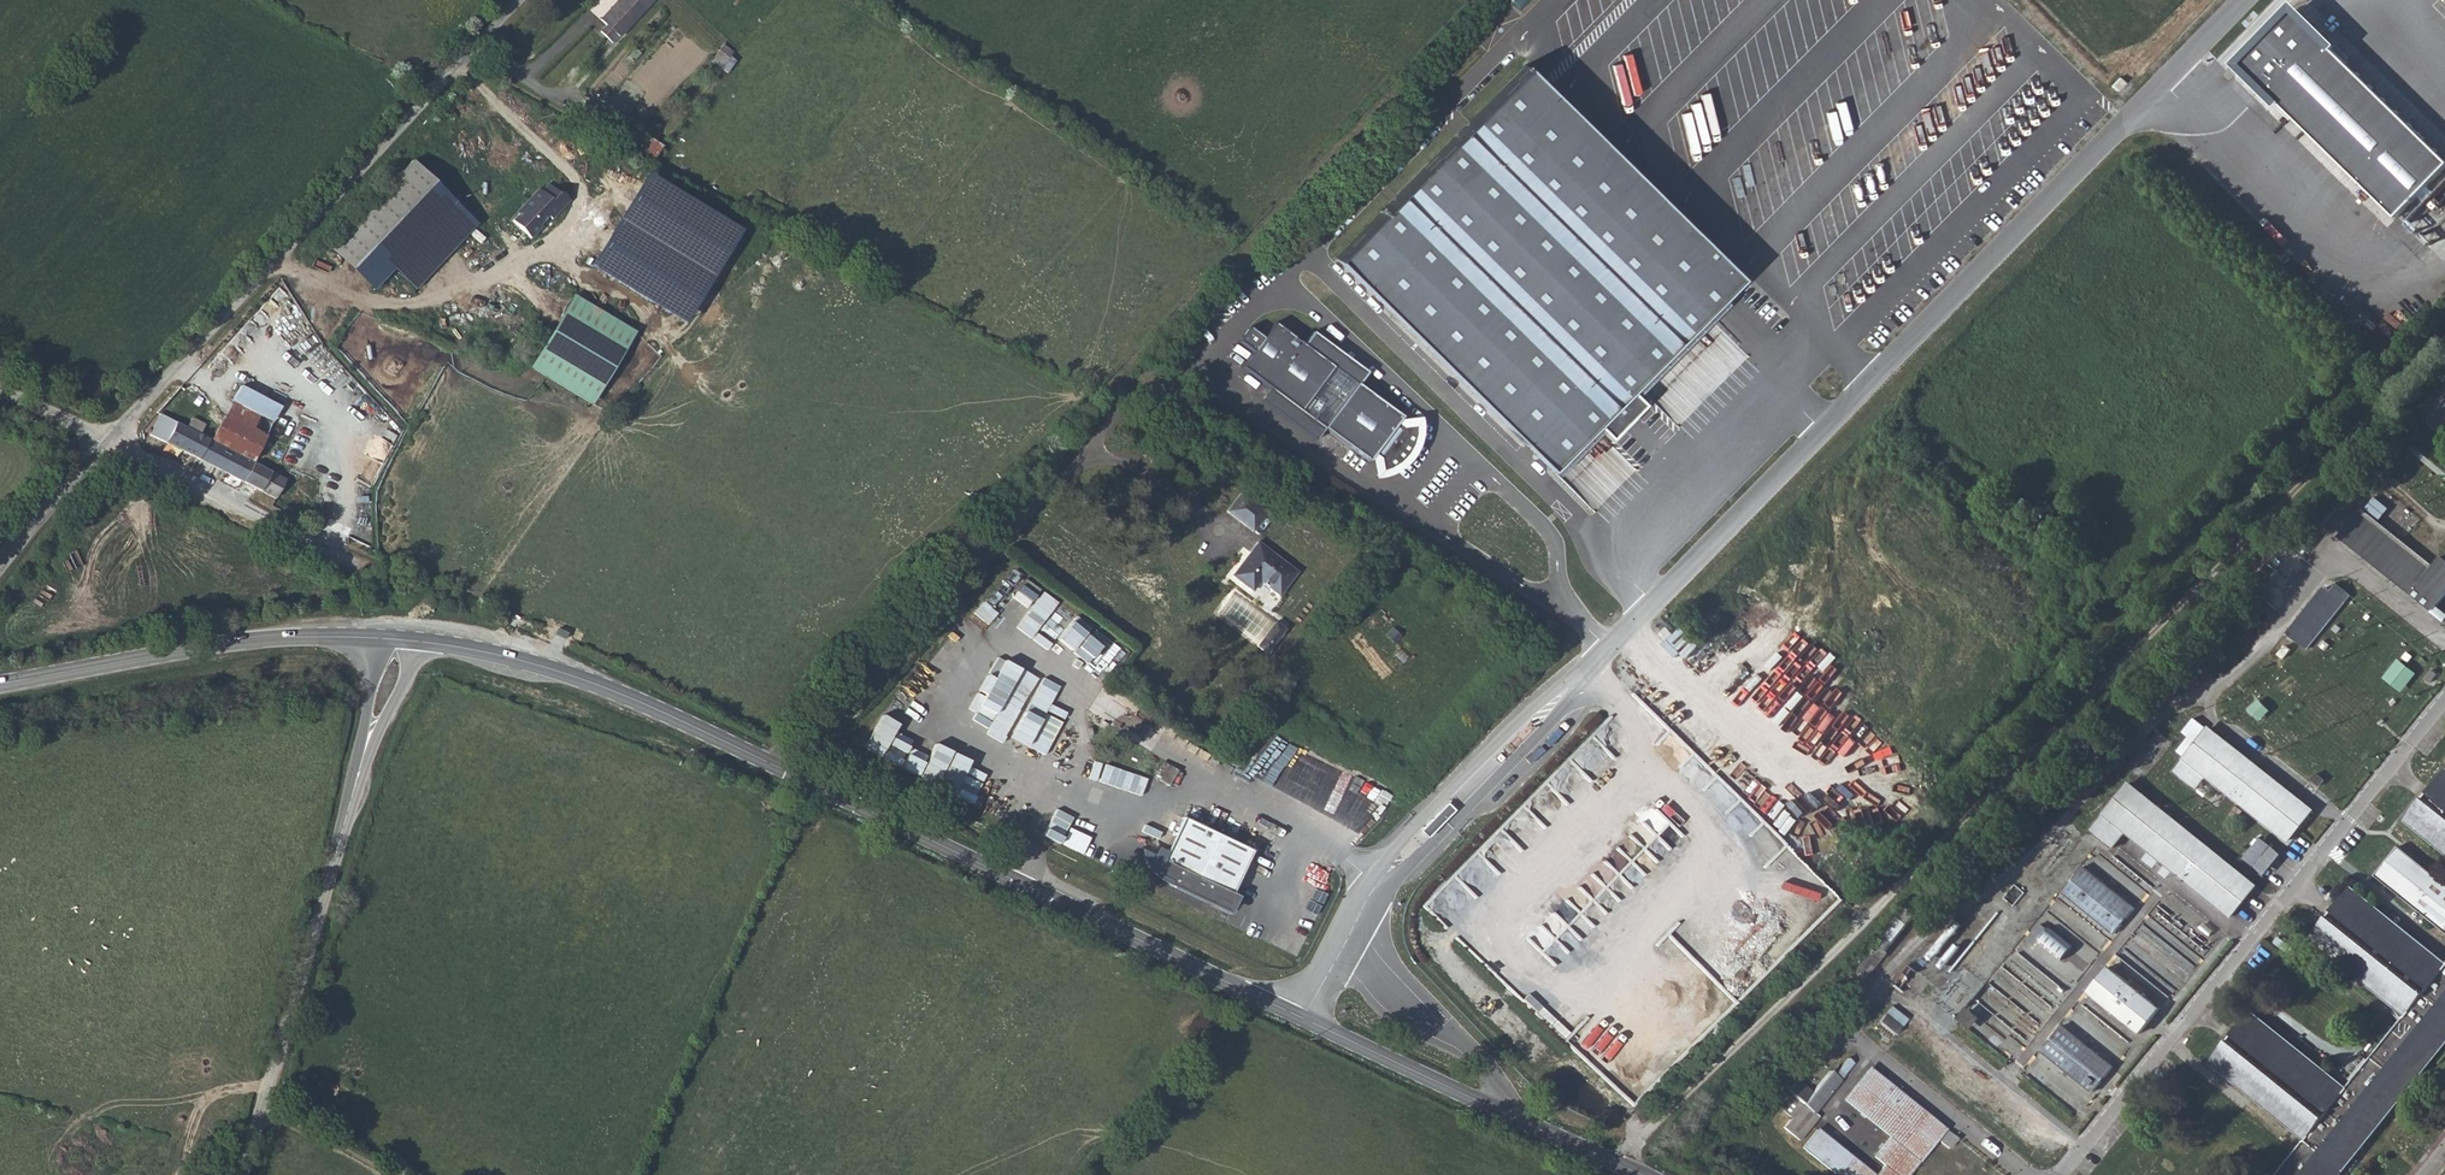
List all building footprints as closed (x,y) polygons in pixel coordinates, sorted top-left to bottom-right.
[(608,25),(613,31),(606,38),(613,44),(654,0),(631,0),(608,25)] [(2234,64),(2279,109),(2282,105),(2397,217),(2418,196),(2424,201),(2432,192),(2427,187),(2444,169),(2444,158),(2334,49),(2339,45),(2295,2),(2234,64)] [(418,66),(410,74),(415,78),(422,70),(418,66)] [(1526,67),(1339,257),(1550,465),(1595,420),(1611,436),(1643,402),(1629,388),(1739,276),(1526,67)] [(2307,167),(2327,151),(2322,144),(2302,161),(2307,167)] [(473,223),(409,162),(328,247),(372,288),(392,267),(412,286),(473,223)] [(651,171),(596,265),(690,320),(745,227),(651,171)] [(544,176),(537,184),(547,193),(554,185),(544,176)] [(520,202),(509,215),(528,232),(538,221),(538,217),(545,208),(551,214),(568,194),(558,185),(554,185),(547,193),(534,182),(518,200),(520,202)] [(535,369),(596,405),(640,331),(578,295),(535,369)] [(1250,328),(1239,343),(1248,351),(1237,367),(1269,390),(1261,401),(1315,441),(1324,428),(1370,461),(1372,457),(1377,460),(1379,473),(1393,471),(1409,459),(1416,437),(1416,424),(1404,427),(1399,420),(1399,416),(1359,386),(1368,375),(1313,335),(1305,346),(1276,324),(1264,339),(1250,328)] [(263,464),(269,452),(280,457),(300,416),(240,385),(233,399),(212,438),(252,460),(263,464)] [(161,412),(170,417),(178,409),(171,402),(161,412)] [(2398,411),(2390,419),(2394,423),(2402,415),(2398,411)] [(297,503),(308,481),(311,476),(280,457),(269,452),(263,464),(252,460),(212,438),(200,432),(204,424),(192,416),(186,425),(170,417),(161,412),(150,431),(276,498),(278,494),(297,503)] [(1226,486),(1214,505),(1234,519),(1242,506),(1249,511),(1253,504),(1226,486)] [(2425,605),(2431,599),(2444,582),(2444,559),(2435,550),(2424,562),(2356,504),(2334,531),(2425,605)] [(1242,506),(1234,519),(1241,523),(1249,511),(1242,506)] [(1272,585),(1287,562),(1246,534),(1225,566),(1247,580),(1253,572),(1272,585)] [(2302,641),(2343,596),(2324,579),(2284,626),(2302,641)] [(1272,610),(1226,584),(1213,604),(1256,635),(1272,610)] [(2431,599),(2425,605),(2438,616),(2444,611),(2431,599)] [(1282,617),(1272,610),(1256,635),(1255,635),(1265,642),(1282,617)] [(1682,628),(1670,640),(1688,660),(1701,649),(1682,628)] [(2398,657),(2383,677),(2402,691),(2417,671),(2398,657)] [(2294,823),(2309,804),(2206,715),(2171,757),(2191,774),(2202,762),(2286,832),(2294,823)] [(877,727),(867,738),(881,750),(890,739),(877,727)] [(885,752),(897,764),(917,744),(905,732),(885,752)] [(924,751),(912,768),(926,778),(939,762),(924,751)] [(1169,783),(1182,760),(1167,751),(1156,770),(1161,774),(1159,778),(1169,783)] [(2442,765),(2401,817),(2444,854),(2444,768),(2442,765)] [(2124,767),(2098,799),(2119,818),(2225,906),(2251,876),(2124,767)] [(941,786),(957,792),(963,774),(948,768),(941,786)] [(1121,771),(1114,787),(1127,792),(1134,777),(1121,771)] [(2230,808),(2236,799),(2231,795),(2224,804),(2230,808)] [(2098,799),(2090,809),(2112,828),(2119,818),(2098,799)] [(2112,828),(2090,809),(2084,817),(2106,835),(2112,828)] [(1157,848),(1154,855),(1154,857),(1154,864),(1173,885),(1215,906),(1207,921),(1261,948),(1277,917),(1235,897),(1228,893),(1249,851),(1184,819),(1166,853),(1157,848)] [(2265,874),(2283,852),(2261,836),(2244,858),(2265,874)] [(2444,916),(2444,882),(2395,841),(2370,871),(2437,925),(2444,916)] [(1154,857),(1154,855),(1146,852),(1145,855),(1147,858),(1150,865),(1173,885),(1154,864),(1154,857)] [(2107,920),(2127,897),(2078,855),(2058,879),(2107,920)] [(2444,1036),(2444,956),(2443,959),(2348,882),(2305,934),(2400,1012),(2341,1085),(2246,1006),(2204,1057),(2299,1135),(2266,1174),(2331,1174),(2444,1036)] [(1234,888),(1228,893),(1235,897),(1238,890),(1234,888)] [(2034,927),(2041,916),(2035,911),(2027,921),(2034,927)] [(2044,914),(2041,916),(2034,927),(2033,929),(2056,948),(2068,933),(2044,914)] [(2135,1022),(2154,997),(2103,955),(2084,979),(2135,1022)] [(1963,1018),(1971,1006),(1958,994),(1949,1005),(1963,1018)] [(1888,1024),(1895,1015),(1878,1001),(1871,1009),(1888,1024)] [(2085,1081),(2107,1055),(2056,1013),(2036,1038),(2085,1081)] [(1845,1057),(1839,1063),(1845,1068),(1850,1063),(1845,1057)] [(1781,1088),(1788,1094),(1807,1109),(1845,1068),(1839,1063),(1830,1072),(1825,1069),(1806,1092),(1790,1078),(1781,1088)] [(1832,1174),(1892,1174),(1935,1120),(1867,1069),(1845,1098),(1882,1128),(1867,1149),(1876,1157),(1865,1170),(1811,1128),(1796,1148),(1832,1174)] [(1807,1109),(1788,1094),(1775,1107),(1784,1117),(1776,1125),(1791,1138),(1811,1116),(1807,1109)] [(1942,1139),(1950,1128),(1941,1120),(1932,1130),(1942,1139)] [(1678,1125),(1670,1133),(1674,1137),(1682,1130),(1678,1125)]
